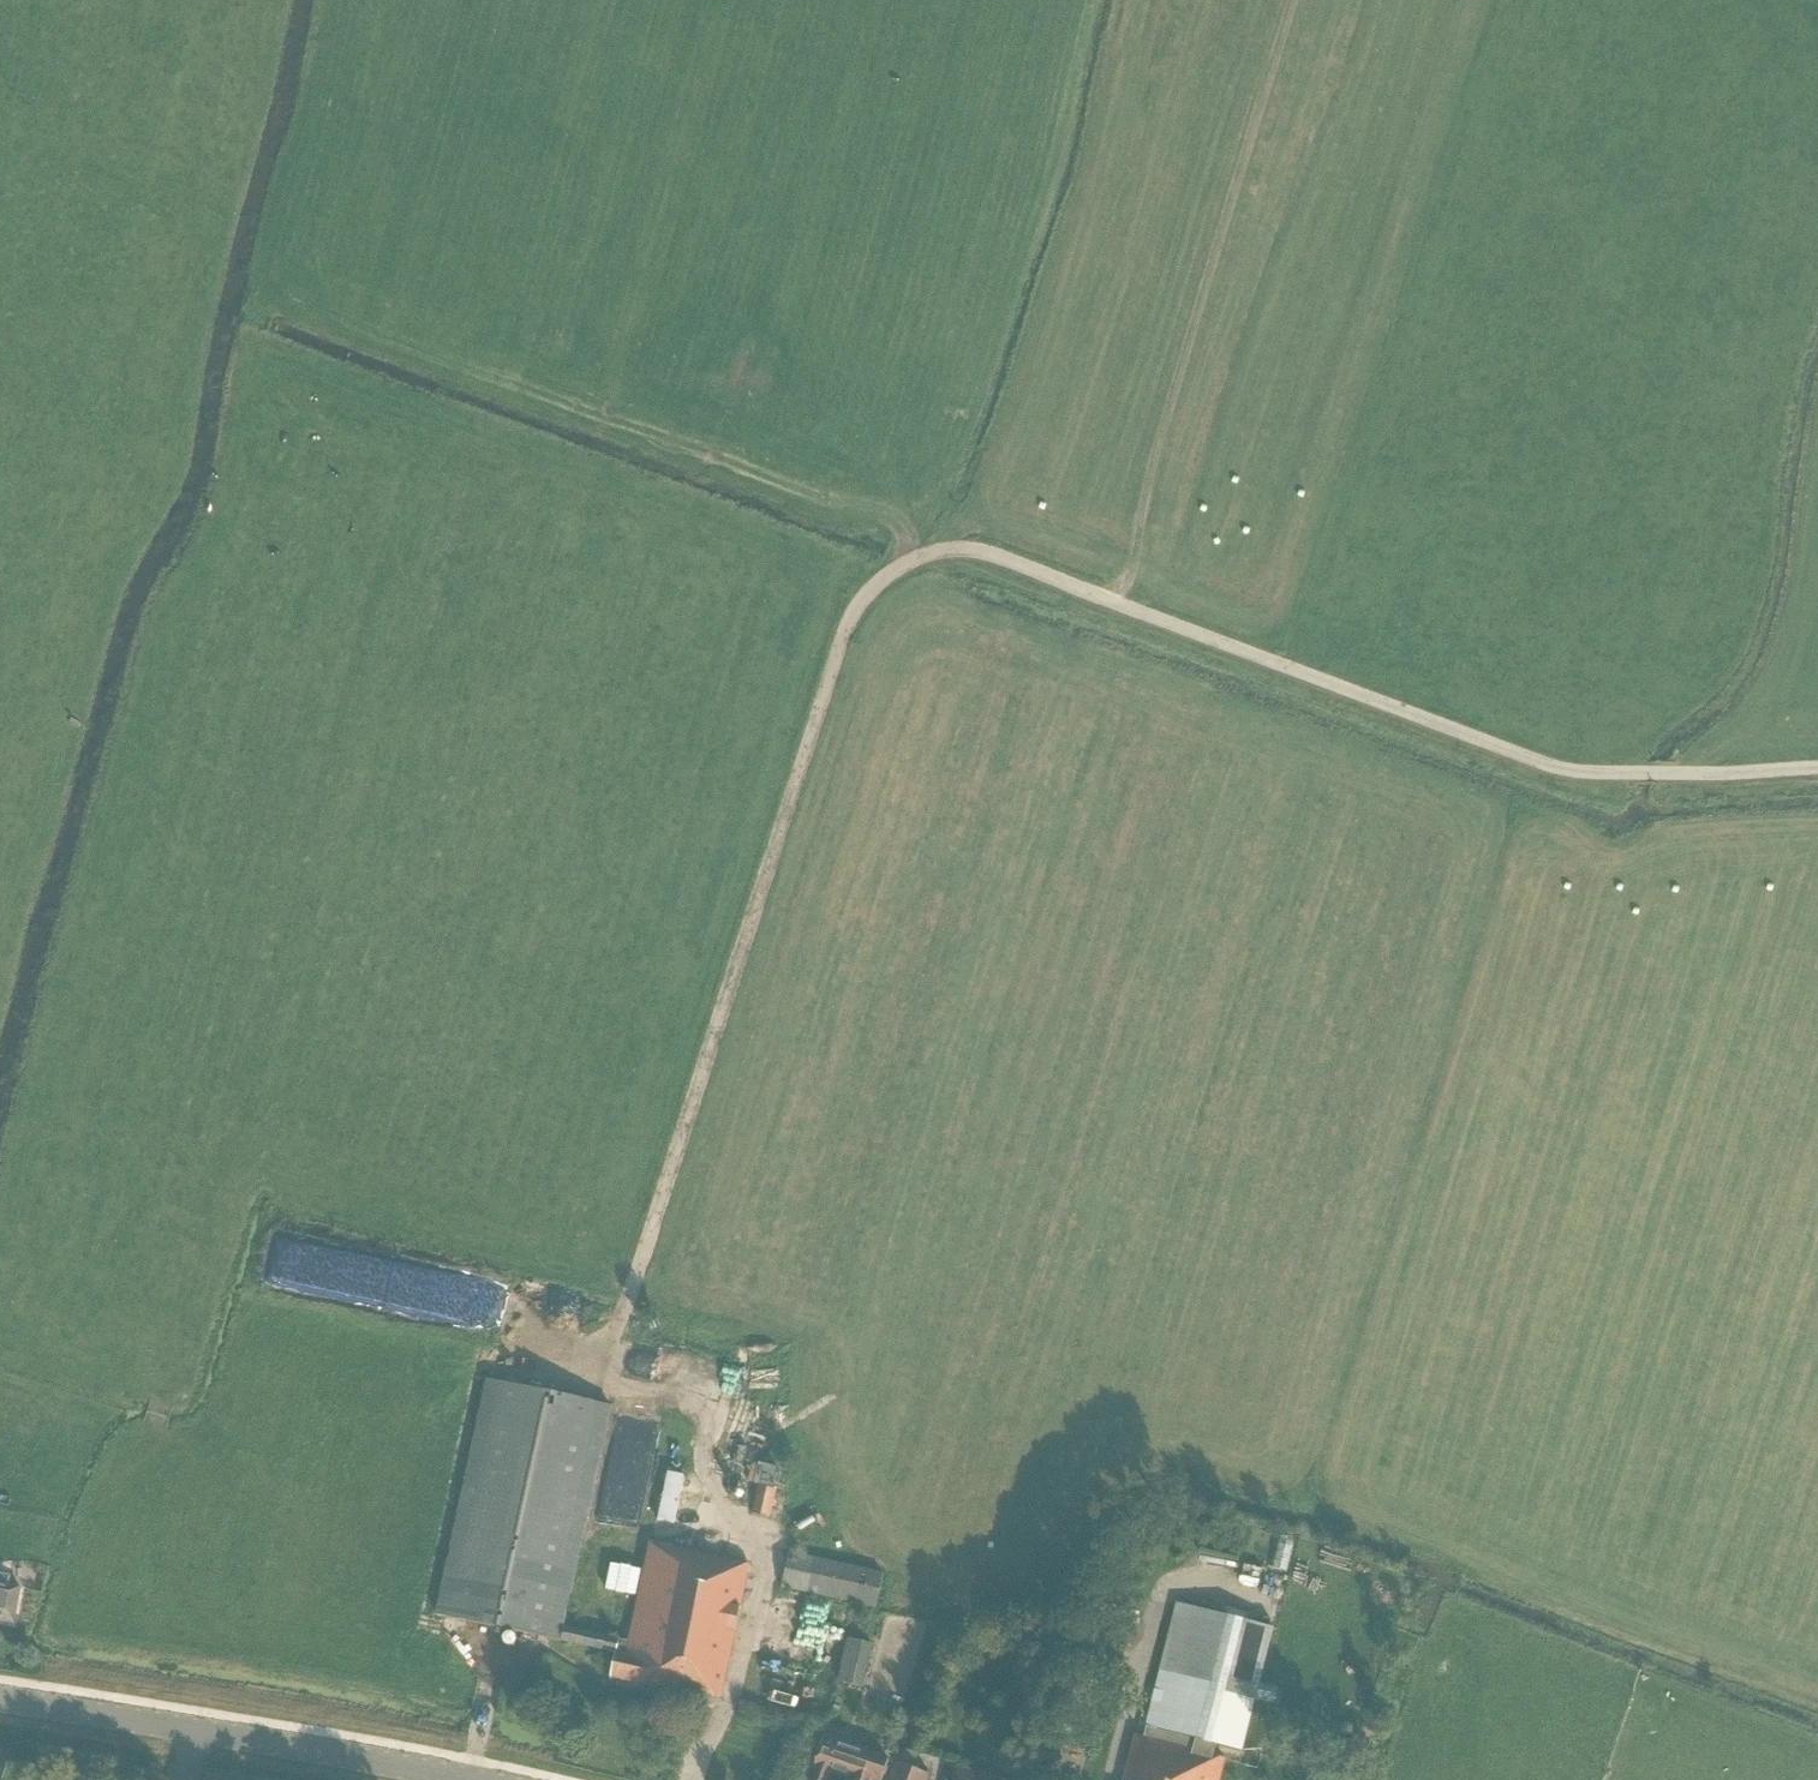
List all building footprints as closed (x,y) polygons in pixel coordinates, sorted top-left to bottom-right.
[(677,1383),(715,1389),(719,1363),(681,1358),(677,1383)] [(699,1693),(721,1698),(750,1564),(650,1543),(628,1641),(563,1627),(610,1406),(487,1380),(437,1615),(560,1641),(560,1640),(617,1653),(611,1677),(699,1695),(699,1693)] [(759,1486),(753,1514),(770,1518),(775,1494),(776,1490),(759,1486)] [(782,1587),(876,1607),(883,1575),(789,1554),(782,1587)] [(10,1575),(0,1573),(0,1621),(13,1623),(20,1588),(8,1586),(10,1575)] [(1225,1758),(1213,1756),(1216,1746),(1241,1752),(1272,1628),(1178,1604),(1144,1738),(1135,1736),(1124,1779),(1219,1779),(1225,1758)] [(838,1683),(863,1688),(873,1645),(847,1639),(838,1683)] [(832,1773),(849,1779),(882,1779),(888,1759),(842,1743),(842,1742),(825,1737),(811,1779),(830,1779),(832,1773)] [(903,1749),(898,1763),(914,1769),(919,1754),(919,1753),(912,1751),(903,1749)] [(898,1763),(892,1779),(926,1779),(929,1774),(914,1769),(898,1763)] [(956,1767),(952,1779),(1004,1779),(956,1767)]
